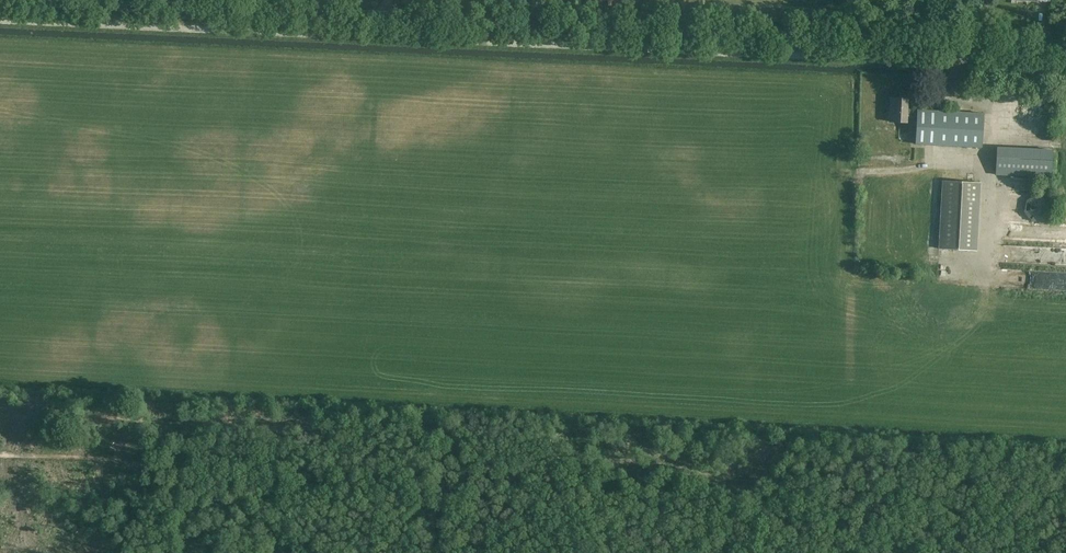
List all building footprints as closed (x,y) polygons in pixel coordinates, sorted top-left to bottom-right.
[(917,110),(917,112),(907,111),(907,100),(891,99),(890,122),(906,123),(906,122),(917,123),(916,144),(982,148),(984,114),(917,110)] [(996,175),(1051,178),(1052,150),(997,148),(996,175)] [(939,249),(976,251),(980,183),(942,181),(939,249)] [(941,297),(954,297),(954,288),(941,289),(941,297)]
